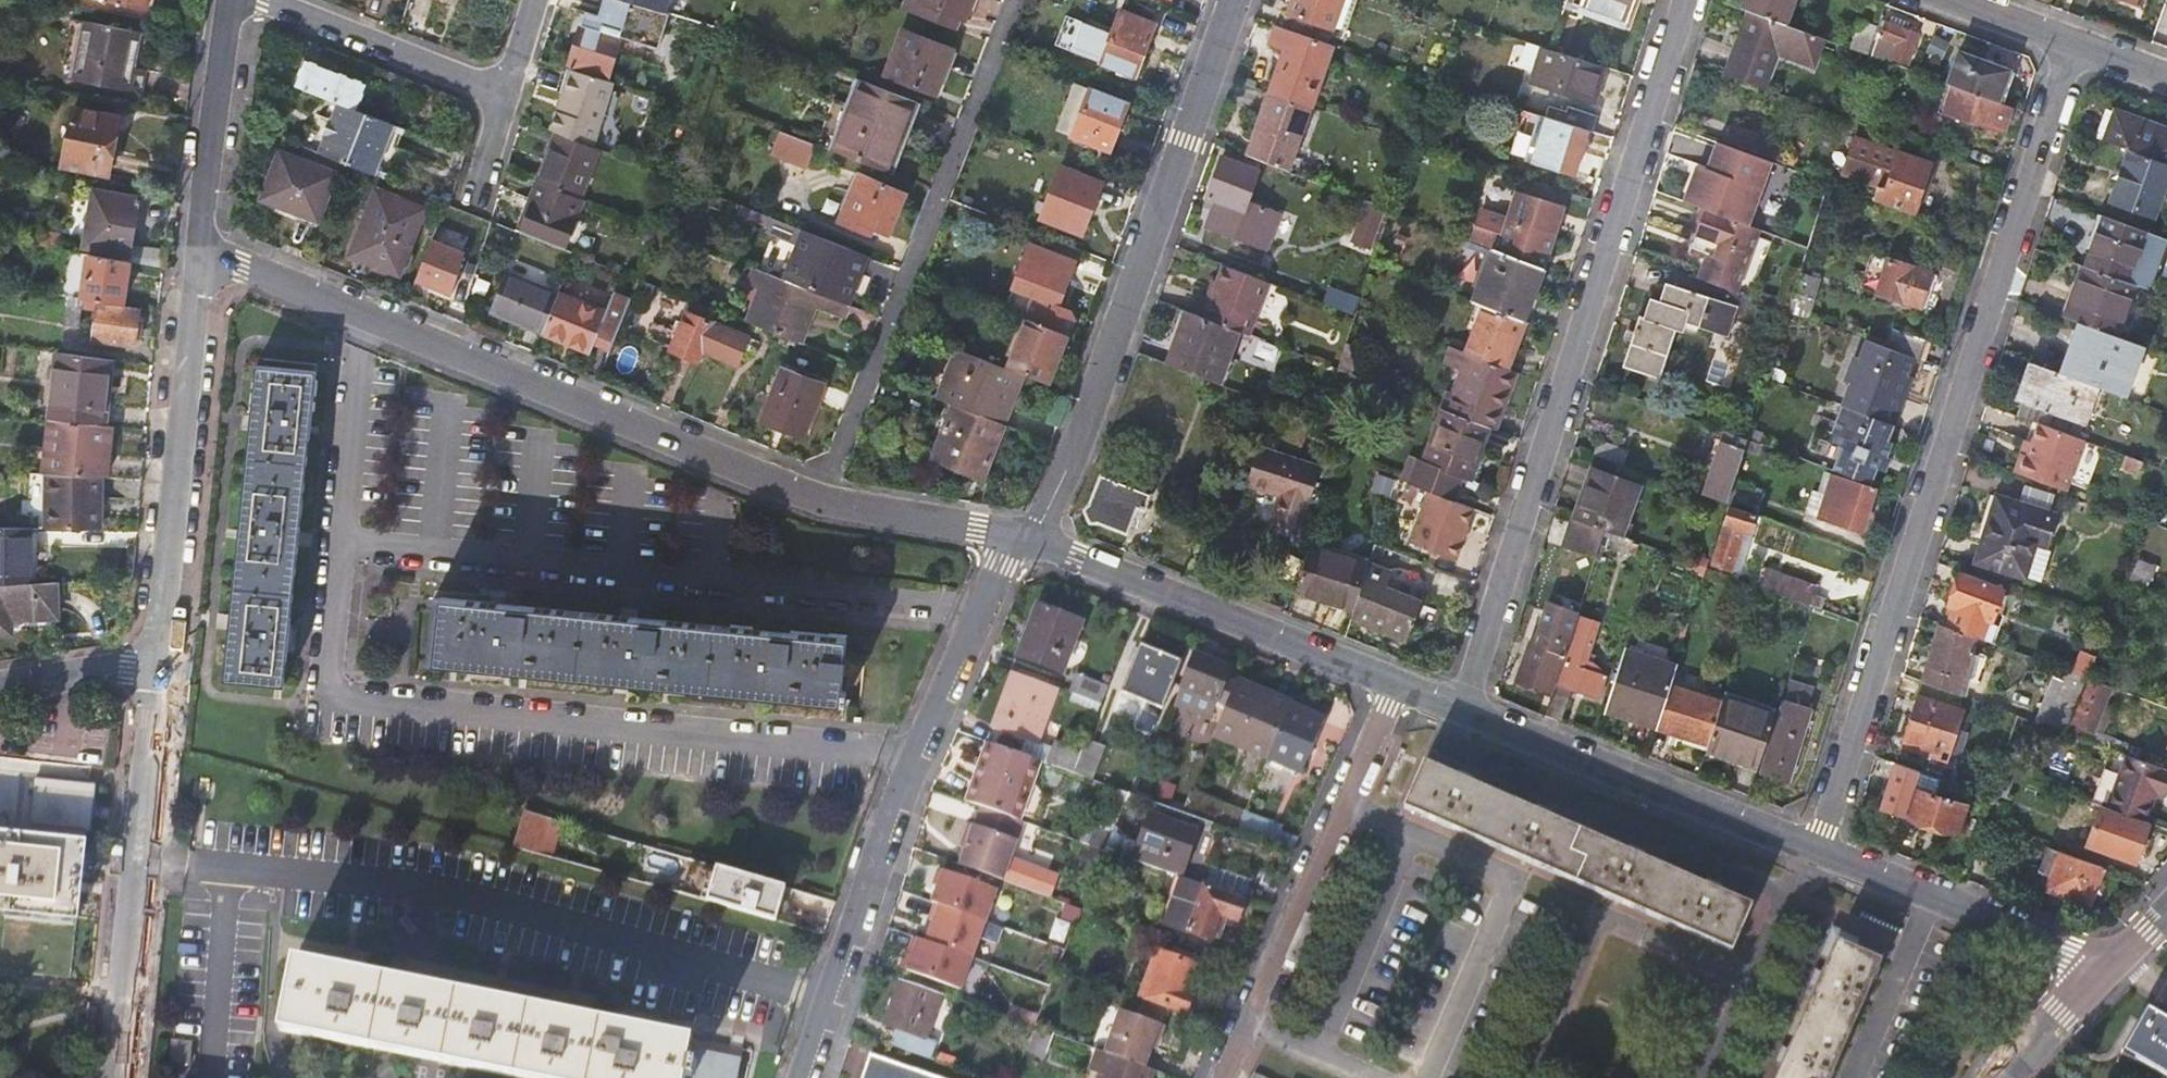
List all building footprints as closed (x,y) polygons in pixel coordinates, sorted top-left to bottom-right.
[(586,5),(585,8),(597,12),(600,0),(587,0),(586,5)] [(902,11),(954,30),(958,17),(963,20),(971,0),(919,0),(918,4),(908,0),(906,0),(902,11)] [(1154,10),(1129,0),(1124,12),(1150,22),(1154,10)] [(1330,33),(1341,0),(1293,0),(1284,27),(1327,43),(1330,33)] [(1330,33),(1343,39),(1357,0),(1341,0),(1330,33)] [(1579,6),(1625,24),(1634,0),(1581,0),(1579,6)] [(1743,10),(1754,14),(1784,24),(1793,0),(1746,0),(1743,10)] [(2157,32),(2166,35),(2166,2),(2157,32)] [(1154,23),(1150,22),(1124,12),(1120,10),(1111,34),(1066,17),(1055,44),(1134,73),(1154,23)] [(679,18),(659,12),(655,22),(676,28),(679,18)] [(1728,76),(1762,88),(1776,52),(1812,65),(1823,39),(1784,24),(1754,14),(1745,38),(1738,36),(1737,39),(1739,40),(1728,76)] [(78,17),(67,74),(134,89),(139,65),(135,64),(142,30),(78,17)] [(1858,21),(1849,47),(1866,54),(1875,26),(1858,21)] [(1875,43),(1872,42),(1868,55),(1885,62),(1886,62),(1888,58),(1906,64),(1917,34),(1885,22),(1879,39),(1877,39),(1875,43)] [(1285,47),(1269,93),(1309,107),(1311,107),(1333,45),(1327,43),(1284,27),(1277,25),(1270,42),(1285,47)] [(568,65),(606,77),(618,38),(580,26),(568,65)] [(884,77),(935,95),(951,51),(902,31),(884,77)] [(1593,101),(1604,68),(1583,61),(1547,50),(1540,48),(1530,82),(1593,101)] [(1947,84),(2003,104),(2013,74),(1958,53),(1947,84)] [(1878,84),(1885,62),(1868,55),(1861,79),(1878,84)] [(289,84),(294,86),(304,60),(300,58),(289,84)] [(365,84),(304,60),(294,86),(338,103),(356,111),(358,105),(365,84)] [(555,133),(593,148),(612,83),(596,78),(567,70),(548,131),(555,133)] [(367,78),(365,84),(358,105),(368,109),(378,82),(367,78)] [(916,103),(857,81),(831,152),(889,174),(916,103)] [(1072,135),(1108,149),(1126,104),(1075,83),(1059,126),(1073,132),(1072,135)] [(2008,106),(2003,104),(1947,84),(1945,84),(1936,110),(1999,131),(2008,106)] [(1246,155),(1287,170),(1309,107),(1269,93),(1246,155)] [(325,136),(318,154),(361,171),(384,180),(403,129),(356,111),(338,103),(331,120),(329,120),(323,135),(325,136)] [(112,172),(124,114),(77,104),(66,162),(112,172)] [(1545,116),(1591,131),(1596,115),(1567,105),(1565,110),(1549,105),(1545,116)] [(2105,108),(2094,138),(2104,141),(2114,111),(2105,108)] [(2166,165),(2166,130),(2114,111),(2104,141),(2128,150),(2166,165)] [(1586,130),(1539,116),(1527,158),(1573,173),(1586,130)] [(1724,145),(1778,165),(1784,148),(1730,129),(1724,145)] [(536,182),(579,199),(598,150),(593,148),(555,133),(536,182)] [(806,170),(815,146),(795,139),(778,133),(770,156),(806,170)] [(1912,212),(1920,189),(1928,165),(1854,139),(1843,176),(1879,187),(1875,199),(1912,212)] [(2128,150),(2109,201),(2154,217),(2166,183),(2166,165),(2128,150)] [(262,200),(316,222),(334,175),(280,154),(262,200)] [(1265,246),(1277,212),(1245,200),(1257,168),(1221,155),(1207,197),(1214,200),(1205,225),(1265,246)] [(1935,168),(1928,165),(1920,189),(1926,192),(1935,168)] [(1060,166),(1040,218),(1082,233),(1102,183),(1060,166)] [(846,194),(851,196),(859,176),(854,174),(846,194)] [(865,225),(872,228),(887,234),(903,194),(859,176),(851,196),(840,224),(861,233),(865,225)] [(1547,253),(1566,192),(1520,178),(1507,219),(1481,211),(1471,241),(1471,242),(1491,250),(1531,265),(1536,250),(1547,253)] [(579,199),(536,182),(528,201),(532,203),(520,234),(564,251),(584,201),(579,199)] [(377,191),(352,255),(398,275),(424,211),(377,191)] [(124,258),(122,264),(126,265),(160,271),(163,253),(129,249),(138,200),(90,193),(81,251),(124,258)] [(1727,196),(1722,213),(1759,227),(1758,230),(1769,234),(1778,208),(1760,201),(1759,201),(1753,199),(1751,204),(1727,196)] [(1395,198),(1391,209),(1401,213),(1405,202),(1395,198)] [(1384,208),(1368,202),(1352,242),(1369,248),(1384,208)] [(1809,221),(1815,223),(1821,206),(1811,202),(1806,214),(1811,216),(1809,221)] [(1389,209),(1386,218),(1394,221),(1396,213),(1389,209)] [(1699,280),(1735,293),(1754,238),(1757,229),(1703,210),(1695,235),(1699,236),(1695,249),(1691,248),(1689,255),(1704,260),(1699,280)] [(2103,216),(2085,267),(2135,286),(2149,291),(2166,243),(2166,240),(2103,216)] [(858,252),(770,218),(765,232),(799,246),(791,265),(785,281),(838,302),(846,305),(866,256),(858,252)] [(865,225),(861,233),(869,236),(872,228),(865,225)] [(434,235),(416,281),(453,295),(471,249),(434,235)] [(1033,295),(1025,319),(1027,319),(1067,335),(1068,336),(1075,320),(1070,309),(1057,304),(1073,262),(1028,245),(1012,287),(1033,295)] [(1483,306),(1522,321),(1541,269),(1491,250),(1473,302),(1483,306)] [(1547,253),(1536,250),(1531,265),(1541,269),(1547,253)] [(1806,253),(1799,274),(1812,278),(1818,256),(1806,253)] [(126,265),(122,264),(72,255),(65,300),(119,308),(126,265)] [(1926,283),(1932,285),(1934,275),(1870,256),(1860,288),(1920,307),(1926,283)] [(1254,277),(1223,265),(1204,317),(1237,330),(1248,334),(1267,282),(1254,277)] [(2084,324),(2118,337),(2135,286),(2085,267),(2078,286),(2084,288),(2073,320),(2084,324)] [(747,285),(758,290),(765,273),(753,268),(747,285)] [(838,302),(785,281),(765,273),(758,290),(746,322),(768,332),(773,333),(800,344),(813,310),(844,321),(850,307),(846,305),(838,302)] [(542,334),(557,296),(505,275),(491,313),(542,334)] [(1699,280),(1697,279),(1693,292),(1674,286),(1668,305),(1658,302),(1652,320),(1638,316),(1623,365),(1657,377),(1674,329),(1683,332),(1687,322),(1729,335),(1737,306),(1748,309),(1750,299),(1746,297),(1735,293),(1699,280)] [(654,287),(639,280),(635,290),(650,296),(654,287)] [(1926,283),(1920,307),(1929,310),(1936,286),(1932,285),(1926,283)] [(1324,304),(1355,315),(1356,310),(1360,300),(1330,289),(1324,304)] [(557,296),(542,334),(590,352),(594,343),(611,350),(630,303),(613,295),(605,314),(557,296)] [(138,326),(132,325),(134,312),(70,304),(68,313),(94,317),(90,343),(130,348),(133,330),(137,331),(138,326)] [(1522,321),(1483,306),(1465,352),(1506,368),(1524,322),(1522,321)] [(1171,333),(1177,334),(1186,310),(1180,308),(1171,333)] [(1218,383),(1237,330),(1204,317),(1186,310),(1177,334),(1167,363),(1218,383)] [(671,356),(699,367),(704,353),(736,364),(747,339),(687,315),(671,356)] [(1047,383),(1067,335),(1027,319),(1023,330),(1016,328),(1012,337),(1013,338),(1009,349),(1008,349),(1006,353),(1012,355),(1008,368),(1047,383)] [(2118,337),(2084,324),(2065,376),(2097,388),(2124,397),(2143,346),(2118,337)] [(1894,329),(1887,348),(1911,357),(1920,360),(1926,341),(1894,329)] [(1851,385),(1843,408),(1893,426),(1903,400),(1897,398),(1911,357),(1887,348),(1867,341),(1860,361),(1855,359),(1846,383),(1851,385)] [(1345,345),(1337,369),(1350,375),(1358,349),(1345,345)] [(1465,352),(1450,347),(1444,363),(1461,371),(1452,394),(1448,392),(1441,410),(1487,428),(1497,431),(1518,374),(1506,368),(1465,352)] [(1024,375),(958,349),(938,398),(953,404),(1004,425),(1024,375)] [(53,354),(45,421),(94,426),(103,361),(53,354)] [(2039,424),(2079,439),(2097,388),(2065,376),(2031,363),(2025,380),(2029,382),(2017,416),(2039,424)] [(313,374),(255,368),(223,683),(282,688),(313,374)] [(781,369),(761,422),(801,436),(821,385),(781,369)] [(982,478),(1004,425),(953,404),(931,459),(982,478)] [(1893,426),(1843,408),(1841,407),(1831,435),(1845,441),(1841,449),(1833,471),(1871,485),(1883,456),(1887,458),(1894,444),(1889,441),(1895,427),(1893,426)] [(1469,480),(1487,428),(1441,410),(1423,461),(1410,456),(1401,482),(1454,502),(1460,476),(1469,480)] [(101,427),(94,426),(45,421),(39,476),(41,476),(96,479),(103,479),(105,479),(109,444),(99,443),(101,427)] [(2033,422),(2026,441),(2032,444),(2039,424),(2033,422)] [(2079,439),(2039,424),(2032,444),(2027,456),(2021,455),(2015,473),(2066,492),(2084,441),(2079,439)] [(109,444),(111,428),(101,427),(99,443),(109,444)] [(1747,440),(1713,428),(1711,434),(1723,439),(1722,443),(1716,441),(1713,453),(1718,454),(1705,495),(1727,502),(1734,481),(1738,468),(1744,452),(1747,440)] [(1845,441),(1831,435),(1828,443),(1841,449),(1845,441)] [(1747,440),(1744,452),(1758,457),(1763,446),(1747,440)] [(1594,455),(1623,466),(1628,452),(1600,441),(1594,455)] [(2021,455),(2027,456),(2032,444),(2026,441),(2021,455)] [(1298,530),(1317,469),(1261,450),(1250,484),(1281,495),(1272,521),(1276,523),(1275,524),(1284,528),(1285,526),(1298,530)] [(2138,476),(2143,462),(2125,456),(2120,469),(2138,476)] [(1591,470),(1580,500),(1587,502),(1598,472),(1591,470)] [(1587,502),(1580,500),(1574,520),(1605,531),(1621,536),(1639,486),(1599,472),(1598,472),(1587,502)] [(95,502),(96,479),(41,476),(40,530),(90,531),(91,502),(95,502)] [(1096,522),(1128,534),(1138,506),(1144,508),(1150,495),(1100,476),(1089,505),(1096,522)] [(1825,514),(1823,521),(1860,532),(1874,488),(1831,476),(1825,496),(1820,512),(1825,514)] [(123,509),(124,481),(105,479),(103,479),(101,508),(123,509)] [(1727,504),(1757,515),(1764,490),(1734,481),(1727,502),(1727,504)] [(2152,524),(2164,528),(2166,522),(2166,490),(2152,524)] [(1820,512),(1825,496),(1812,493),(1805,515),(1823,521),(1825,514),(1820,512)] [(1978,561),(2034,579),(2056,514),(2001,496),(1991,527),(1989,526),(1978,561)] [(1713,565),(1732,571),(1745,530),(1752,532),(1757,515),(1730,508),(1713,565)] [(1574,520),(1570,519),(1561,547),(1596,558),(1600,546),(1603,534),(1605,531),(1574,520)] [(28,585),(29,530),(0,530),(0,586),(28,585)] [(34,585),(36,530),(29,530),(28,585),(34,585)] [(1739,574),(1752,532),(1745,530),(1732,571),(1739,574)] [(1603,534),(1600,546),(1628,555),(1628,553),(1634,554),(1637,546),(1603,534)] [(1442,571),(1475,580),(1480,566),(1482,560),(1476,558),(1478,548),(1447,538),(1443,549),(1436,547),(1432,562),(1444,566),(1442,571)] [(1332,604),(1353,610),(1368,565),(1311,546),(1297,589),(1332,601),(1332,604)] [(2136,561),(2132,575),(2150,581),(2156,568),(2136,561)] [(1353,610),(1351,619),(1403,640),(1418,604),(1382,589),(1389,574),(1368,565),(1353,610)] [(1796,569),(1792,580),(1813,588),(1817,577),(1796,569)] [(1766,570),(1759,587),(1783,596),(1796,601),(1808,606),(1811,606),(1814,598),(1818,587),(1813,588),(1792,580),(1766,570)] [(1955,609),(1948,628),(1976,637),(1993,644),(2003,617),(1994,613),(2003,588),(1963,573),(1950,607),(1955,609)] [(2145,594),(2149,582),(2132,576),(2128,587),(2145,594)] [(28,585),(0,586),(0,637),(8,636),(8,623),(54,621),(52,584),(34,585),(28,585)] [(1757,587),(1754,596),(1758,597),(1753,613),(1774,621),(1783,596),(1759,587),(1757,587)] [(1554,593),(1550,604),(1577,612),(1580,603),(1554,593)] [(1814,598),(1811,606),(1823,611),(1826,603),(1814,598)] [(844,642),(430,600),(425,665),(843,706),(844,695),(839,694),(844,642)] [(1550,692),(1577,612),(1550,604),(1546,602),(1532,643),(1528,642),(1515,680),(1550,692)] [(1034,603),(1021,638),(1025,657),(1059,669),(1077,619),(1034,603)] [(1602,671),(1592,664),(1592,663),(1586,661),(1597,624),(1578,618),(1557,685),(1597,697),(1603,677),(1601,676),(1602,671)] [(1923,682),(1957,694),(1967,663),(1974,665),(1985,667),(1989,656),(1971,650),(1976,637),(1948,628),(1941,624),(1923,682)] [(1179,660),(1138,642),(1119,689),(1160,706),(1179,660)] [(2081,652),(2072,673),(2088,680),(2101,648),(2091,643),(2086,654),(2081,652)] [(1604,711),(1656,728),(1670,687),(1676,666),(1624,651),(1604,711)] [(1225,705),(1235,682),(1225,678),(1229,667),(1193,652),(1179,686),(1225,705)] [(1963,697),(1974,665),(1967,663),(1957,694),(1963,697)] [(2072,673),(2059,668),(2055,677),(2053,677),(2035,722),(2065,734),(2088,680),(2072,673)] [(1035,741),(1056,686),(1012,670),(992,725),(1035,741)] [(1070,691),(1101,702),(1107,684),(1079,672),(1070,691)] [(2087,739),(2087,742),(2112,751),(2128,757),(2139,761),(2142,751),(2101,736),(2112,711),(2103,707),(2111,688),(2090,680),(2069,733),(2087,739)] [(1225,705),(1218,722),(1213,735),(1267,758),(1289,705),(1235,682),(1225,705)] [(1783,702),(1806,709),(1813,690),(1789,682),(1783,702)] [(1179,686),(1173,703),(1218,722),(1225,705),(1179,686)] [(1709,740),(1721,704),(1670,687),(1656,728),(1683,737),(1685,732),(1709,740)] [(1568,691),(1554,688),(1545,715),(1560,722),(1568,691)] [(2112,711),(2120,691),(2111,688),(2103,707),(2112,711)] [(1962,712),(1919,697),(1904,741),(1948,756),(1962,712)] [(1774,716),(1722,699),(1721,704),(1709,740),(1707,745),(1706,750),(1758,767),(1774,716)] [(1806,709),(1783,702),(1761,775),(1786,783),(1810,710),(1806,709)] [(1322,719),(1289,705),(1267,758),(1300,771),(1322,719)] [(1685,732),(1683,737),(1707,745),(1709,740),(1685,732)] [(1103,743),(1087,736),(1078,757),(1073,770),(1090,776),(1103,743)] [(985,762),(970,799),(988,805),(1019,817),(1041,759),(988,739),(980,759),(985,762)] [(1045,760),(1073,770),(1078,757),(1051,746),(1045,760)] [(2111,809),(2146,822),(2157,793),(2166,796),(2166,771),(2139,761),(2128,757),(2122,775),(2111,809)] [(1540,818),(1529,812),(1463,783),(1452,778),(1418,763),(1397,811),(1727,958),(1749,911),(1712,894),(1698,888),(1634,859),(1621,854),(1540,818)] [(1958,833),(1972,790),(1921,772),(1915,789),(1913,789),(1919,772),(1897,764),(1883,807),(1958,833)] [(2015,774),(2000,769),(1993,793),(2007,798),(2015,774)] [(2095,804),(2111,809),(2122,775),(2107,770),(2095,804)] [(95,786),(34,780),(28,840),(82,846),(84,832),(91,833),(95,786)] [(1139,793),(1128,790),(1121,807),(1132,811),(1139,793)] [(1004,878),(1025,819),(1019,817),(988,805),(980,824),(975,822),(966,845),(970,847),(964,863),(1004,878)] [(2149,824),(2102,807),(2088,846),(2134,863),(2149,824)] [(516,843),(552,855),(565,821),(529,808),(516,843)] [(1245,810),(1237,829),(1254,836),(1261,817),(1245,810)] [(1160,818),(1159,821),(1146,817),(1135,847),(1184,864),(1196,831),(1160,818)] [(1088,842),(1105,848),(1113,830),(1096,822),(1088,842)] [(1254,836),(1237,829),(1219,823),(1212,841),(1216,847),(1281,872),(1291,850),(1254,836)] [(82,846),(28,840),(0,837),(0,912),(7,913),(1,973),(69,980),(82,846)] [(1120,853),(1105,848),(1099,864),(1114,869),(1120,853)] [(2104,869),(2048,849),(2040,868),(2043,869),(2045,875),(2044,878),(2051,881),(2047,892),(2090,907),(2104,869)] [(1114,869),(1099,864),(1095,872),(1110,879),(1114,869)] [(782,925),(792,892),(721,871),(711,904),(782,925)] [(1001,891),(945,871),(934,903),(990,923),(1001,891)] [(1235,918),(1242,898),(1179,875),(1163,921),(1210,938),(1220,913),(1235,918)] [(990,923),(934,903),(928,919),(936,922),(929,942),(976,959),(990,923)] [(408,939),(417,932),(404,917),(396,924),(408,939)] [(1808,992),(1780,1058),(1775,1068),(1771,1077),(1828,1077),(1876,968),(1849,955),(1852,946),(1826,935),(1815,960),(1821,963),(1813,980),(1808,992)] [(976,959),(929,942),(920,939),(908,971),(965,991),(976,959)] [(1154,949),(1138,995),(1185,1012),(1191,994),(1183,991),(1193,963),(1188,961),(1190,955),(1172,948),(1169,955),(1154,949)] [(690,1049),(692,1039),(294,963),(281,1033),(515,1077),(738,1077),(742,1059),(690,1049)] [(924,1036),(940,991),(901,977),(885,1021),(908,1030),(901,1048),(930,1058),(936,1041),(924,1036)] [(1800,989),(1808,992),(1813,980),(1805,977),(1800,989)] [(1119,1009),(1104,1051),(1141,1065),(1148,1046),(1154,1049),(1163,1025),(1119,1009)] [(2141,1012),(2117,1054),(2160,1077),(2166,1077),(2166,1027),(2141,1012)] [(1043,1056),(1053,1033),(1032,1025),(1023,1048),(1043,1056)] [(1141,1065),(1104,1051),(1096,1048),(1088,1069),(1099,1074),(1107,1077),(1150,1077),(1153,1069),(1141,1065)] [(872,1054),(864,1077),(939,1077),(872,1054)] [(1767,1065),(1775,1068),(1780,1058),(1772,1054),(1767,1065)]
